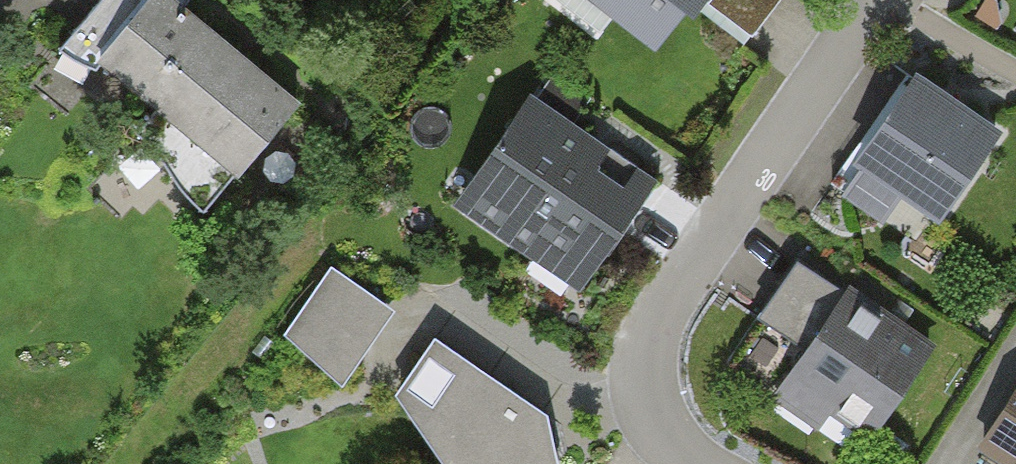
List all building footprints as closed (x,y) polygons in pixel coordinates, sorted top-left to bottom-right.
[(103,61),(173,118),(235,43),(183,0),(153,0),(103,61)] [(660,58),(707,0),(586,0),(660,58)] [(235,43),(173,118),(244,176),(306,100),(235,43)] [(1011,135),(918,77),(858,174),(951,232),(1011,135)] [(547,82),(460,205),(589,296),(676,172),(547,82)] [(401,311),(330,270),(290,340),(360,380),(401,311)] [(936,344),(848,295),(787,407),(874,456),(936,344)] [(438,340),(405,394),(460,463),(575,463),(561,411),(438,340)] [(980,438),(1015,462),(1015,383),(980,438)]
